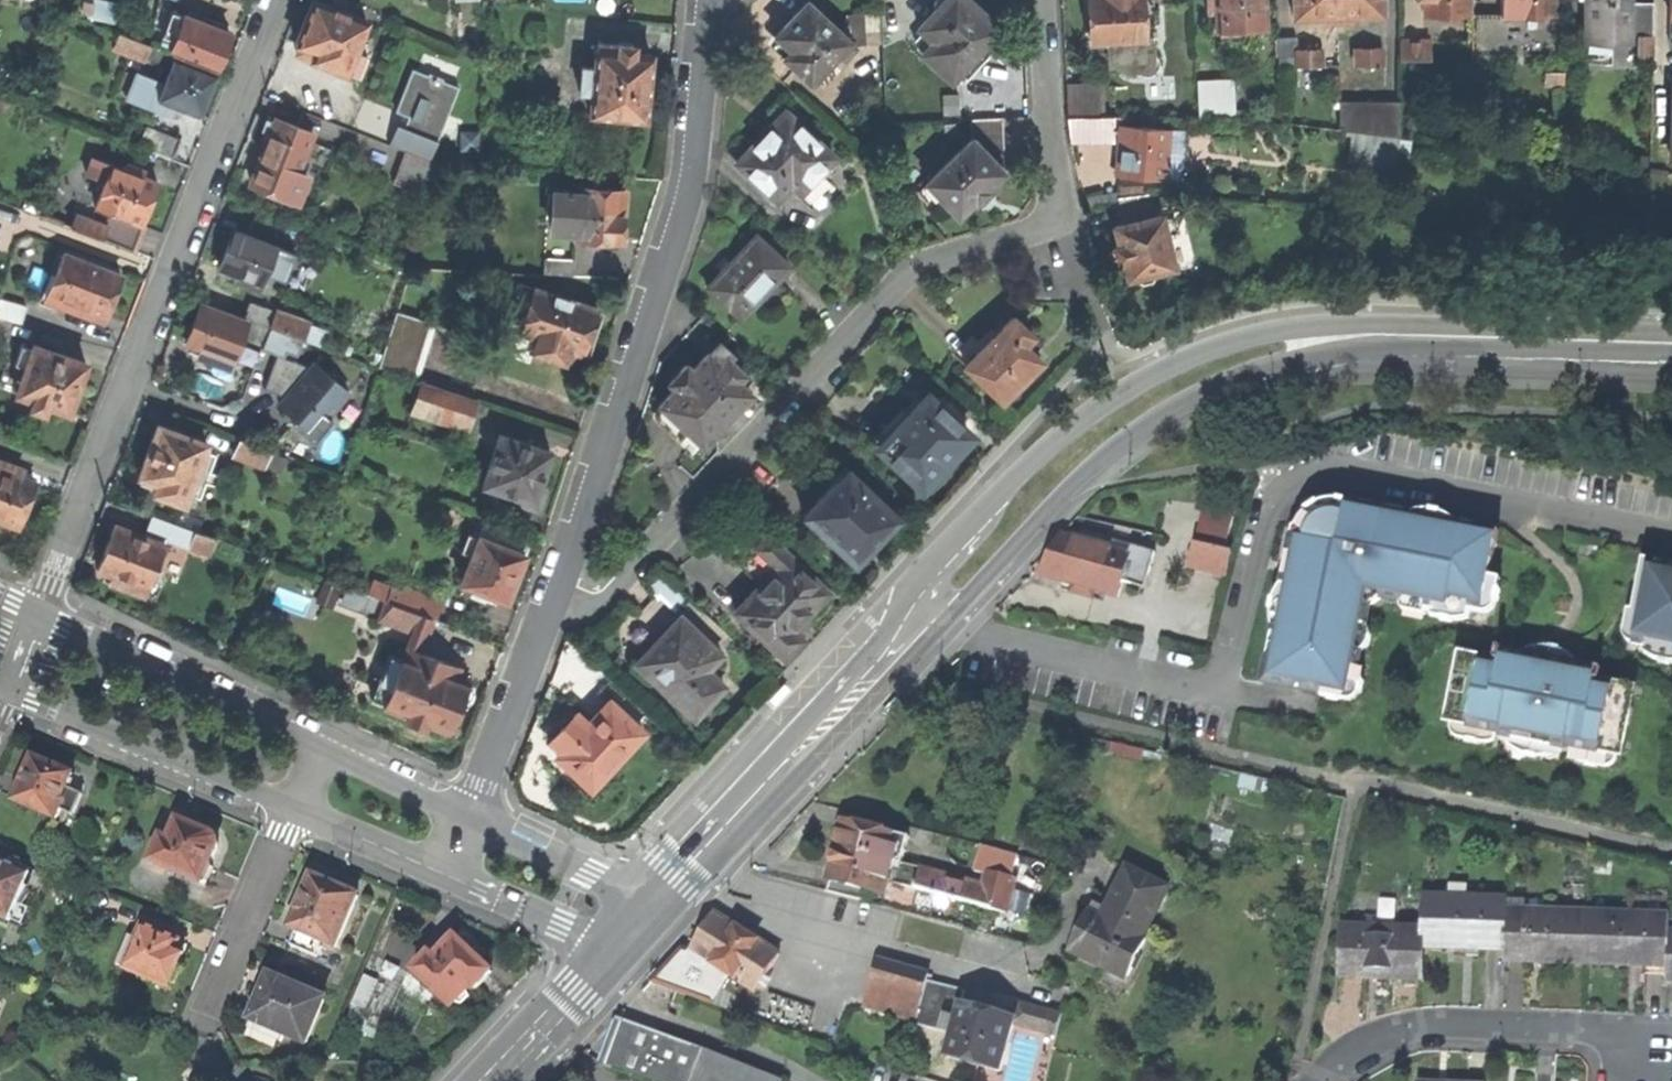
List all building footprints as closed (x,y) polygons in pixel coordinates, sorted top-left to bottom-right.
[(345,71),(353,51),(365,21),(313,0),(312,0),(301,28),(295,43),(299,45),(296,52),(345,71)] [(930,4),(930,8),(934,12),(917,29),(924,37),(917,45),(917,48),(922,52),(922,55),(950,81),(956,75),(966,83),(1006,40),(996,32),(998,29),(989,22),(964,0),(934,0),(930,4)] [(1143,39),(1142,0),(1090,0),(1091,24),(1091,41),(1109,40),(1143,39)] [(1216,12),(1216,0),(1208,0),(1208,12),(1216,12)] [(1216,12),(1217,30),(1219,30),(1220,34),(1232,34),(1232,30),(1266,29),(1264,0),(1216,0),(1216,12)] [(1380,13),(1380,0),(1292,0),(1292,14),(1322,14),(1351,14),(1380,13)] [(1424,14),(1468,14),(1468,0),(1424,0),(1424,14)] [(1553,13),(1553,0),(1501,0),(1501,13),(1553,13)] [(1580,60),(1610,61),(1611,44),(1628,44),(1628,36),(1639,36),(1639,63),(1650,63),(1651,5),(1629,4),(1629,0),(1584,0),(1584,34),(1584,36),(1602,36),(1602,44),(1581,44),(1580,60)] [(836,53),(848,40),(806,2),(789,20),(775,35),(790,49),(783,57),(810,82),(836,53)] [(186,16),(184,16),(175,40),(170,52),(172,53),(215,70),(223,49),(230,33),(210,25),(213,18),(189,9),(186,16)] [(175,40),(184,16),(171,10),(161,34),(175,40)] [(855,47),(881,44),(880,12),(847,15),(855,47)] [(1563,13),(1553,13),(1501,13),(1471,13),(1471,54),(1564,53),(1563,13)] [(144,56),(149,44),(120,32),(114,48),(143,60),(144,56)] [(1581,34),(1581,44),(1602,44),(1602,36),(1584,36),(1584,34),(1581,34)] [(1144,63),(1143,39),(1109,40),(1110,64),(1144,63)] [(1281,65),(1296,64),(1295,50),(1295,39),(1280,40),(1281,65)] [(855,47),(848,40),(836,53),(843,60),(855,47)] [(1431,42),(1399,41),(1399,58),(1408,58),(1423,59),(1431,59),(1431,42)] [(170,52),(149,44),(144,56),(167,65),(172,53),(170,52)] [(588,115),(643,120),(646,86),(650,55),(630,54),(630,46),(615,44),(615,46),(597,44),(596,51),(594,50),(592,68),(581,67),(578,93),(590,95),(588,115)] [(1380,47),(1355,47),(1355,64),(1380,64),(1380,47)] [(1320,64),(1319,49),(1295,50),(1296,64),(1320,64)] [(353,51),(345,71),(358,76),(366,56),(353,51)] [(174,104),(197,113),(201,102),(213,72),(176,58),(165,83),(160,98),(174,104)] [(408,116),(404,127),(437,140),(458,87),(442,81),(443,78),(429,73),(428,75),(411,68),(395,111),(403,114),(408,116)] [(169,116),(174,104),(160,98),(165,83),(136,72),(125,99),(169,116)] [(1563,73),(1544,74),(1544,86),(1563,87),(1563,73)] [(1235,79),(1198,81),(1198,119),(1236,117),(1235,79)] [(1070,116),(1071,116),(1097,116),(1097,83),(1069,84),(1070,116)] [(1339,126),(1396,135),(1396,99),(1338,98),(1339,126)] [(773,123),(784,111),(776,104),(765,116),(773,123)] [(815,177),(833,159),(834,158),(784,111),(773,123),(750,148),(736,163),(776,200),(788,187),(791,184),(800,192),(815,177)] [(401,119),(399,125),(404,127),(408,116),(403,114),(401,119)] [(1072,141),(1109,140),(1109,116),(1097,116),(1071,116),(1072,141)] [(251,185),(296,202),(306,176),(297,172),(313,133),(275,118),(263,149),(259,159),(261,160),(251,185)] [(437,140),(404,127),(399,125),(397,124),(388,144),(405,151),(429,160),(437,140)] [(172,158),(180,140),(146,126),(139,145),(172,158)] [(1116,177),(1165,180),(1165,178),(1169,131),(1119,127),(1117,155),(1116,177)] [(1182,131),(1169,131),(1165,178),(1178,179),(1182,131)] [(478,132),(459,132),(460,151),(479,150),(478,132)] [(931,210),(939,203),(955,219),(971,203),(975,206),(988,194),(985,190),(1001,175),(999,173),(1001,170),(994,162),(988,157),(986,159),(970,143),(916,194),(931,210)] [(441,165),(429,160),(405,151),(392,182),(429,197),(441,165)] [(104,183),(111,166),(93,159),(86,176),(104,183)] [(833,159),(815,177),(821,182),(838,164),(833,159)] [(124,171),(111,166),(104,183),(95,206),(112,212),(141,224),(144,217),(157,183),(132,174),(134,168),(126,165),(124,171)] [(821,182),(815,177),(800,192),(791,184),(788,187),(811,208),(828,189),(821,182)] [(1142,183),(1122,185),(1123,200),(1143,198),(1142,183)] [(577,195),(552,194),(549,231),(575,232),(574,240),(619,243),(620,214),(621,193),(577,190),(577,195)] [(107,227),(102,239),(131,250),(141,224),(112,212),(107,227)] [(76,215),(71,227),(102,239),(107,227),(76,215)] [(1149,273),(1169,268),(1160,218),(1112,226),(1115,245),(1111,246),(1112,254),(1114,261),(1118,260),(1123,278),(1131,277),(1133,280),(1137,283),(1142,283),(1146,281),(1149,278),(1149,273)] [(258,290),(265,271),(275,246),(234,231),(226,251),(220,268),(247,279),(253,281),(250,287),(258,290)] [(790,266),(755,235),(726,266),(706,286),(741,319),(790,266)] [(275,246),(265,271),(285,279),(294,254),(275,246)] [(90,317),(92,311),(105,316),(110,302),(120,275),(64,253),(55,275),(67,279),(57,304),(90,317)] [(542,276),(570,277),(570,263),(543,261),(542,276)] [(46,300),(57,304),(67,279),(55,275),(46,300)] [(516,284),(503,324),(521,329),(532,289),(516,284)] [(595,309),(532,289),(521,329),(503,324),(495,348),(525,359),(528,353),(565,366),(570,352),(580,355),(587,353),(590,344),(592,336),(589,332),(595,309)] [(0,298),(0,317),(21,323),(25,305),(0,298)] [(270,327),(274,315),(275,313),(249,304),(244,318),(270,327)] [(223,363),(230,366),(247,322),(200,305),(191,328),(186,343),(204,350),(225,358),(223,363)] [(412,380),(429,325),(394,314),(377,369),(412,380)] [(274,315),(270,327),(303,339),(308,327),(274,315)] [(1032,339),(1012,319),(964,369),(999,406),(1019,386),(1039,366),(1023,348),(1032,339)] [(324,332),(308,327),(303,339),(319,345),(324,332)] [(33,345),(31,350),(25,367),(16,393),(33,399),(31,407),(44,411),(47,404),(68,411),(72,398),(84,362),(33,345)] [(15,364),(25,367),(31,350),(21,346),(15,364)] [(202,356),(223,363),(225,358),(204,350),(202,356)] [(264,388),(286,396),(311,368),(275,354),(264,388)] [(745,377),(723,355),(716,362),(707,354),(691,371),(685,365),(676,375),(668,382),(674,388),(661,402),(682,423),(681,425),(702,445),(728,417),(750,394),(739,383),(745,377)] [(315,363),(311,368),(286,396),(279,404),(292,416),(295,418),(291,422),(313,441),(331,420),(327,415),(348,391),(315,363)] [(475,405),(420,386),(411,414),(466,433),(475,405)] [(970,436),(927,396),(910,415),(906,411),(875,445),(924,489),(949,463),(963,447),(962,445),(970,436)] [(183,503),(188,491),(204,447),(206,442),(157,424),(148,450),(138,476),(156,482),(153,492),(183,503)] [(548,454),(498,437),(481,488),(513,500),(513,502),(516,504),(517,506),(536,513),(543,491),(539,486),(544,470),(548,454)] [(270,452),(240,440),(233,457),(263,468),(270,452)] [(204,447),(188,491),(200,496),(217,451),(204,447)] [(287,459),(270,452),(263,468),(280,475),(287,459)] [(18,526),(28,501),(35,482),(21,476),(24,468),(0,459),(0,520),(18,526)] [(897,520),(845,474),(804,519),(854,566),(875,544),(897,520)] [(1387,596),(1450,608),(1452,599),(1485,606),(1500,531),(1479,527),(1478,534),(1365,510),(1367,505),(1351,502),(1347,515),(1326,516),(1308,541),(1294,539),(1290,554),(1297,555),(1276,663),(1269,661),(1266,679),(1325,692),(1327,683),(1351,688),(1364,627),(1365,617),(1370,608),(1361,606),(1363,595),(1376,588),(1387,589),(1387,596)] [(1191,566),(1227,574),(1232,554),(1226,553),(1233,518),(1203,511),(1191,566)] [(168,521),(162,536),(188,547),(189,545),(210,553),(216,539),(168,521)] [(530,540),(484,522),(477,540),(471,557),(460,585),(472,590),(468,598),(489,607),(493,598),(505,604),(513,583),(530,540)] [(114,583),(145,595),(149,582),(164,543),(115,524),(105,550),(98,569),(117,576),(114,583)] [(460,553),(471,557),(477,540),(467,536),(460,553)] [(827,592),(768,536),(739,566),(760,586),(735,612),(784,658),(802,639),(792,629),(803,617),(827,592)] [(1146,589),(1155,552),(1131,547),(1128,555),(1066,537),(1059,541),(1050,559),(1040,577),(1120,598),(1123,583),(1146,589)] [(1671,573),(1671,568),(1671,566),(1651,562),(1636,638),(1671,645),(1671,573)] [(149,582),(145,595),(155,599),(160,586),(149,582)] [(392,591),(376,584),(370,598),(384,603),(386,604),(392,591)] [(434,621),(386,604),(384,603),(377,621),(411,634),(400,662),(388,657),(370,701),(383,707),(382,709),(446,734),(456,707),(460,708),(464,698),(468,687),(464,685),(465,682),(437,671),(440,663),(420,656),(434,621)] [(721,655),(680,616),(635,663),(694,718),(709,701),(724,686),(707,670),(721,655)] [(1633,709),(1627,708),(1631,688),(1597,681),(1599,671),(1544,660),(1503,652),(1501,662),(1467,656),(1463,676),(1456,674),(1453,691),(1459,692),(1455,714),(1470,717),(1468,729),(1502,736),(1501,738),(1568,751),(1569,750),(1600,756),(1603,743),(1619,746),(1623,725),(1630,727),(1633,709)] [(771,701),(774,704),(789,689),(783,683),(772,694),(768,698),(771,701)] [(902,701),(898,698),(882,715),(889,721),(901,708),(905,704),(902,701)] [(642,733),(610,701),(588,723),(576,712),(568,720),(548,740),(561,752),(556,757),(589,789),(642,733)] [(62,801),(68,788),(74,776),(53,766),(34,758),(25,779),(20,777),(11,797),(17,799),(15,802),(57,820),(62,810),(65,802),(62,801)] [(82,795),(68,788),(62,801),(65,802),(62,810),(73,815),(82,795)] [(163,836),(151,862),(203,883),(207,881),(214,866),(211,865),(219,847),(219,842),(217,838),(213,835),(192,825),(179,820),(170,840),(163,836)] [(888,884),(1007,915),(1016,883),(988,876),(984,890),(921,873),(922,870),(902,865),(909,839),(844,822),(837,847),(832,868),(826,892),(862,901),(864,892),(885,897),(888,884)] [(8,924),(30,876),(0,863),(0,920),(8,924)] [(1156,944),(1146,939),(1170,888),(1127,869),(1105,916),(1092,910),(1071,954),(1097,966),(1137,985),(1156,944)] [(298,930),(323,941),(336,947),(358,897),(336,887),(313,877),(291,927),(298,930)] [(1468,945),(1505,946),(1506,910),(1506,899),(1427,897),(1426,930),(1425,948),(1456,949),(1467,949),(1468,945)] [(1559,963),(1587,964),(1589,913),(1544,911),(1545,899),(1525,899),(1525,911),(1506,910),(1505,946),(1504,957),(1544,959),(1544,963),(1559,963)] [(1629,961),(1670,962),(1670,933),(1671,915),(1589,913),(1587,964),(1615,965),(1629,966),(1629,961)] [(748,1003),(779,954),(713,916),(702,933),(691,952),(680,947),(649,983),(710,1003),(720,987),(748,1003)] [(178,968),(187,946),(144,927),(140,937),(126,969),(170,987),(171,984),(178,968)] [(1424,980),(1425,948),(1426,930),(1345,928),(1344,974),(1382,975),(1382,979),(1396,979),(1424,980)] [(317,956),(323,941),(298,930),(292,944),(317,956)] [(118,965),(126,969),(140,937),(131,934),(118,965)] [(428,958),(411,975),(449,1012),(454,1007),(460,1010),(469,1003),(466,996),(470,993),(472,995),(480,987),(490,977),(454,944),(434,963),(428,958)] [(865,1003),(913,1018),(925,977),(878,963),(865,1003)] [(182,970),(178,968),(171,984),(175,986),(179,978),(182,970)] [(378,981),(361,974),(347,1005),(364,1012),(378,981)] [(284,1034),(306,1043),(325,1000),(270,977),(259,1002),(249,1026),(281,1039),(284,1034)] [(1001,1073),(1014,1025),(995,1020),(996,1015),(988,1013),(983,1012),(982,1016),(961,1011),(966,993),(928,983),(916,1023),(955,1034),(949,1058),(1001,1073)] [(1057,1037),(1061,1018),(1019,1005),(1014,1025),(1057,1037)] [(622,1019),(613,1043),(604,1066),(643,1080),(778,1080),(622,1019)]
